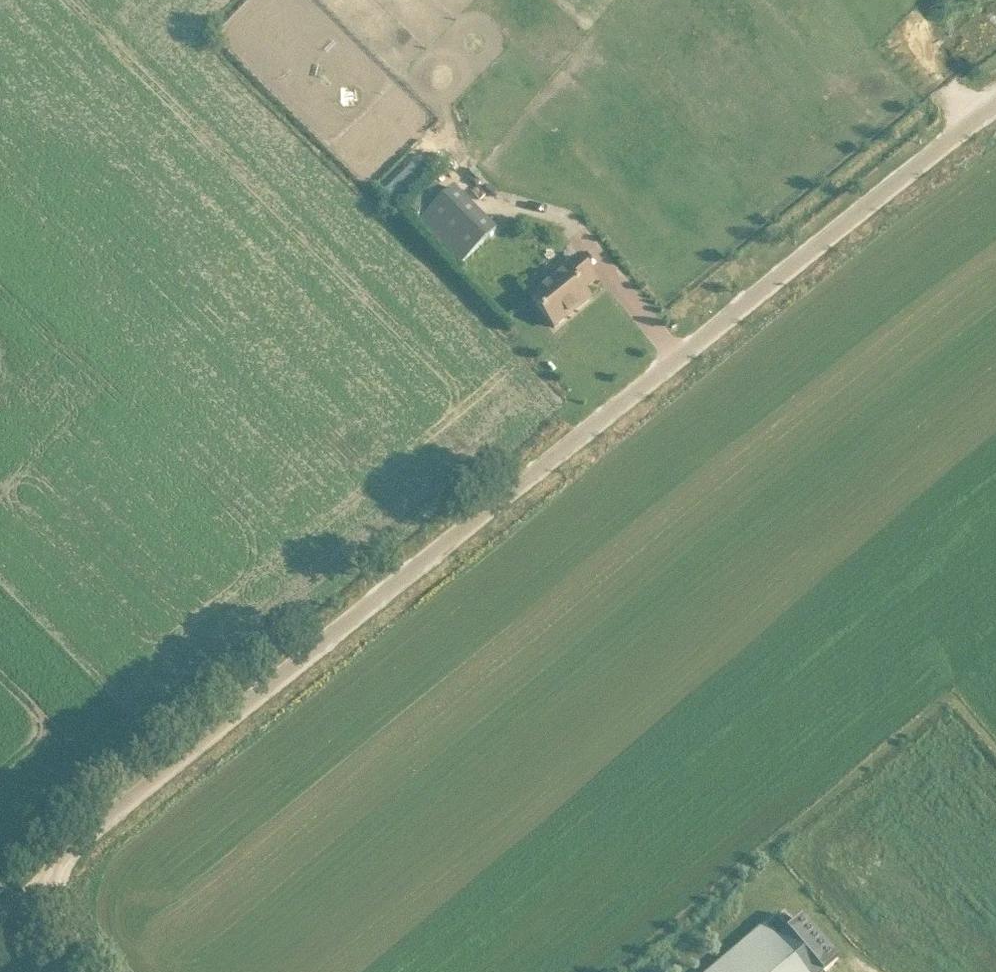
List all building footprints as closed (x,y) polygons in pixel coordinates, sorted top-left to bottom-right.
[(454,188),(419,222),(462,265),(496,231),(454,188)] [(579,258),(565,269),(547,283),(549,285),(531,300),(554,328),(590,299),(583,290),(596,279),(579,258)] [(709,971),(827,971),(838,962),(803,920),(788,932),(775,916),(772,918),(774,920),(767,926),(766,924),(709,971)]
